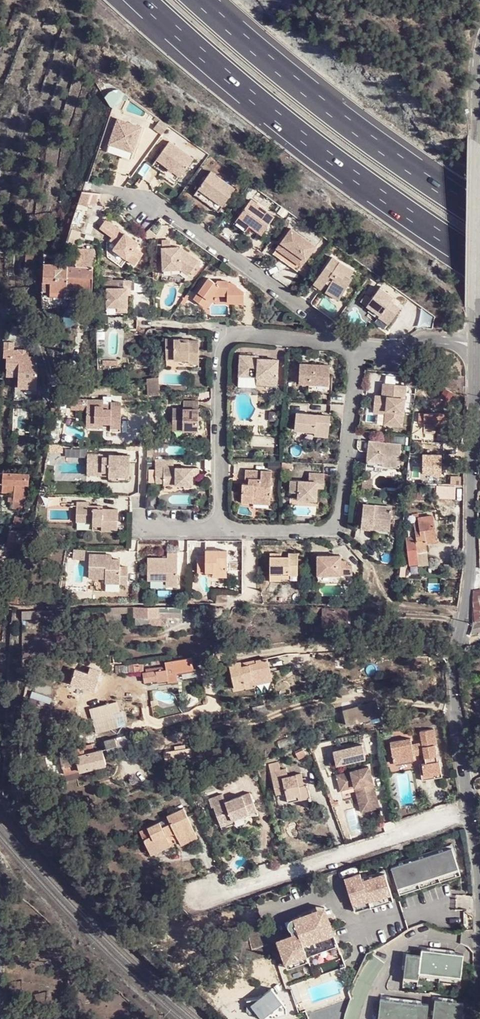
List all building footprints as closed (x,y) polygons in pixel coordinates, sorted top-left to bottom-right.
[(163,128),(150,118),(147,122),(152,125),(148,131),(157,137),(163,128)] [(137,131),(113,123),(104,149),(129,156),(137,131)] [(188,162),(164,145),(151,163),(159,168),(175,180),(188,162)] [(129,156),(104,149),(102,156),(126,163),(129,156)] [(159,168),(151,163),(146,169),(155,175),(159,168)] [(217,193),(225,199),(231,190),(207,172),(200,181),(217,193)] [(218,208),(225,199),(217,193),(200,181),(194,189),(218,208)] [(213,214),(218,208),(194,189),(189,195),(213,214)] [(91,193),(82,191),(78,203),(88,206),(91,193)] [(248,202),(241,211),(265,228),(271,220),(248,202)] [(265,228),(241,211),(234,220),(253,234),(257,238),(265,228)] [(104,219),(99,229),(113,237),(111,239),(118,243),(115,248),(137,261),(143,250),(134,245),(131,242),(134,237),(104,219)] [(253,234),(234,220),(229,227),(246,242),(253,234)] [(70,227),(67,240),(75,242),(79,229),(70,227)] [(290,234),(284,242),(307,260),(313,251),(290,234)] [(307,260),(284,242),(269,262),(293,280),(307,260)] [(188,280),(199,266),(183,254),(169,253),(169,245),(161,245),(160,281),(172,281),(171,273),(178,273),(188,280)] [(93,268),(93,262),(88,261),(89,248),(77,246),(76,266),(76,267),(93,268)] [(106,255),(121,265),(126,257),(111,247),(106,255)] [(331,259),(322,271),(347,289),(350,284),(345,279),(350,272),(331,259)] [(66,290),(67,266),(67,263),(44,263),(43,281),(50,282),(50,294),(65,294),(69,291),(68,292),(66,290)] [(92,291),(93,268),(76,267),(76,266),(67,266),(66,290),(68,292),(69,291),(92,291)] [(347,289),(322,271),(309,288),(315,292),(326,279),(329,283),(323,292),(337,302),(347,289)] [(110,305),(120,307),(127,309),(129,303),(131,297),(133,298),(136,290),(120,282),(120,281),(113,277),(111,287),(114,287),(110,305)] [(205,307),(207,307),(211,300),(225,300),(226,305),(247,304),(245,292),(242,290),(240,289),(233,289),(231,284),(214,286),(209,283),(196,305),(203,309),(205,307)] [(334,307),(337,302),(323,292),(320,296),(334,307)] [(375,293),(367,304),(383,315),(388,323),(394,315),(387,309),(389,304),(375,293)] [(383,315),(367,304),(362,301),(355,308),(375,323),(383,329),(388,323),(383,315)] [(436,327),(446,328),(446,321),(437,320),(436,327)] [(379,334),(383,329),(375,323),(371,329),(379,334)] [(18,389),(35,390),(37,358),(28,357),(28,350),(17,349),(17,351),(13,351),(13,342),(5,342),(3,356),(6,357),(5,376),(18,377),(18,389)] [(186,369),(198,369),(199,351),(193,351),(192,349),(168,349),(168,368),(186,369)] [(278,387),(278,368),(270,367),(270,363),(258,362),(258,361),(241,360),(241,379),(258,380),(258,385),(278,387)] [(309,385),(330,385),(331,367),(300,365),(298,384),(309,385)] [(158,373),(147,376),(148,393),(159,392),(158,373)] [(258,380),(241,379),(241,388),(257,390),(265,394),(269,395),(274,394),(277,390),(278,387),(258,385),(258,380)] [(394,410),(393,424),(402,425),(406,386),(385,383),(383,395),(375,394),(374,408),(394,410)] [(334,386),(330,385),(309,385),(309,394),(333,394),(334,386)] [(81,401),(83,423),(99,422),(99,419),(106,418),(107,426),(117,424),(115,400),(105,400),(104,392),(96,393),(97,399),(81,401)] [(394,410),(374,408),(373,414),(384,416),(383,424),(393,424),(394,410)] [(172,440),(199,441),(200,411),(187,412),(186,421),(173,421),(172,440)] [(436,425),(450,426),(452,415),(450,414),(423,412),(421,425),(436,425)] [(329,441),(331,420),(297,416),(296,432),(312,435),(314,439),(329,441)] [(63,420),(56,418),(52,438),(58,440),(63,420)] [(451,438),(450,426),(436,425),(435,437),(451,438)] [(381,466),(401,469),(403,447),(370,443),(366,470),(380,473),(381,466)] [(61,459),(61,449),(49,450),(47,460),(61,459)] [(102,480),(115,480),(115,474),(127,474),(127,452),(87,453),(87,474),(102,475),(102,480)] [(163,480),(192,480),(192,471),(197,471),(197,464),(163,463),(163,480)] [(0,473),(0,494),(13,495),(12,500),(25,501),(26,489),(28,489),(29,474),(0,473)] [(255,500),(272,501),(273,474),(243,473),(243,481),(251,481),(252,486),(240,485),(240,505),(256,506),(255,500)] [(324,490),(325,474),(313,473),(313,481),(292,480),(292,494),(302,495),(302,502),(318,503),(319,489),(324,490)] [(98,525),(116,527),(117,506),(101,506),(101,502),(77,501),(76,515),(92,516),(90,521),(99,522),(98,525)] [(361,529),(377,531),(378,522),(391,523),(393,507),(364,504),(361,529)] [(427,543),(437,541),(431,512),(417,515),(420,531),(414,532),(414,541),(405,543),(408,564),(418,563),(416,552),(427,551),(427,543)] [(19,528),(20,517),(13,517),(12,517),(12,527),(19,528)] [(74,522),(75,529),(90,528),(90,521),(74,522)] [(378,522),(377,531),(389,533),(391,523),(378,522)] [(211,575),(224,576),(224,547),(205,547),(205,553),(197,553),(196,570),(211,570),(211,575)] [(117,557),(111,557),(103,557),(103,552),(87,551),(87,574),(103,576),(103,578),(127,580),(128,564),(117,563),(117,557)] [(164,577),(164,583),(176,584),(176,552),(166,551),(166,554),(147,554),(146,576),(164,577)] [(284,571),(296,572),(296,554),(287,554),(287,559),(278,558),(267,558),(266,576),(278,577),(278,574),(284,574),(284,571)] [(317,584),(341,584),(341,576),(352,577),(353,568),(348,567),(348,561),(340,561),(340,556),(317,555),(317,584)] [(296,580),(296,572),(284,571),(284,574),(278,574),(278,577),(266,576),(266,582),(286,583),(286,580),(296,580)] [(472,591),(471,603),(479,600),(479,588),(472,591)] [(9,605),(11,606),(17,606),(19,593),(10,593),(9,605)] [(471,603),(469,616),(479,613),(479,600),(471,603)] [(181,607),(135,607),(135,621),(165,620),(165,616),(180,616),(181,607)] [(348,626),(347,609),(324,609),(323,613),(323,626),(348,626)] [(34,619),(34,610),(22,611),(22,620),(34,619)] [(469,616),(470,624),(479,621),(479,613),(469,616)] [(468,636),(479,635),(479,621),(470,624),(468,636)] [(146,673),(142,673),(143,682),(156,680),(157,682),(167,681),(167,683),(194,678),(192,659),(165,664),(165,667),(145,670),(146,673)] [(240,662),(228,664),(233,688),(244,687),(244,688),(253,687),(252,679),(270,677),(268,660),(256,662),(256,664),(241,667),(241,664),(240,662)] [(128,667),(128,674),(141,672),(140,665),(128,667)] [(270,677),(252,679),(253,687),(271,684),(270,677)] [(116,702),(89,709),(96,733),(125,725),(121,711),(118,712),(116,702)] [(379,702),(345,711),(349,726),(383,717),(379,702)] [(266,712),(265,705),(251,708),(253,714),(266,712)] [(422,777),(441,774),(439,760),(435,762),(432,744),(437,744),(434,728),(420,730),(421,742),(411,744),(410,738),(390,741),(394,763),(413,759),(412,752),(422,750),(424,762),(420,763),(422,777)] [(131,749),(127,734),(115,737),(117,746),(118,752),(131,749)] [(117,746),(115,737),(105,740),(107,749),(117,746)] [(341,748),(334,750),(337,763),(367,756),(365,747),(357,748),(356,744),(341,747),(341,748)] [(89,745),(83,747),(60,753),(63,768),(77,766),(79,771),(105,764),(102,751),(91,753),(89,745)] [(279,762),(268,765),(275,795),(287,794),(289,798),(309,793),(308,785),(305,786),(302,774),(290,777),(287,768),(281,769),(279,762)] [(370,765),(338,773),(342,788),(356,785),(358,794),(366,792),(370,808),(380,806),(370,765)] [(230,802),(225,803),(224,801),(222,794),(208,799),(210,807),(212,806),(219,824),(256,811),(249,792),(229,799),(230,802)] [(366,792),(358,794),(362,810),(370,808),(366,792)] [(309,793),(289,798),(291,804),(311,799),(309,793)] [(150,833),(142,837),(150,852),(170,843),(164,832),(173,828),(178,839),(180,843),(196,835),(182,805),(165,813),(166,815),(146,825),(150,833)] [(146,825),(138,829),(142,837),(150,833),(146,825)] [(173,828),(164,832),(170,843),(178,839),(173,828)] [(389,863),(397,892),(459,875),(451,847),(389,863)] [(359,871),(342,876),(352,908),(392,896),(384,870),(361,877),(359,871)] [(322,923),(277,940),(280,950),(276,951),(280,962),(298,957),(298,958),(329,946),(322,923)] [(329,946),(298,958),(299,959),(300,963),(331,952),(329,946)] [(421,971),(463,976),(465,953),(423,949),(422,955),(408,953),(405,976),(420,977),(421,971)] [(298,957),(280,962),(281,965),(299,959),(298,958),(298,957)] [(421,971),(420,977),(462,982),(463,976),(421,971)] [(420,977),(405,976),(405,982),(419,984),(420,977)] [(430,1004),(382,998),(380,1018),(381,1018),(429,1018),(430,1004)] [(466,1002),(437,999),(434,1018),(464,1018),(466,1002)] [(62,1014),(65,1018),(66,1018),(71,1016),(67,1011),(62,1014)]
